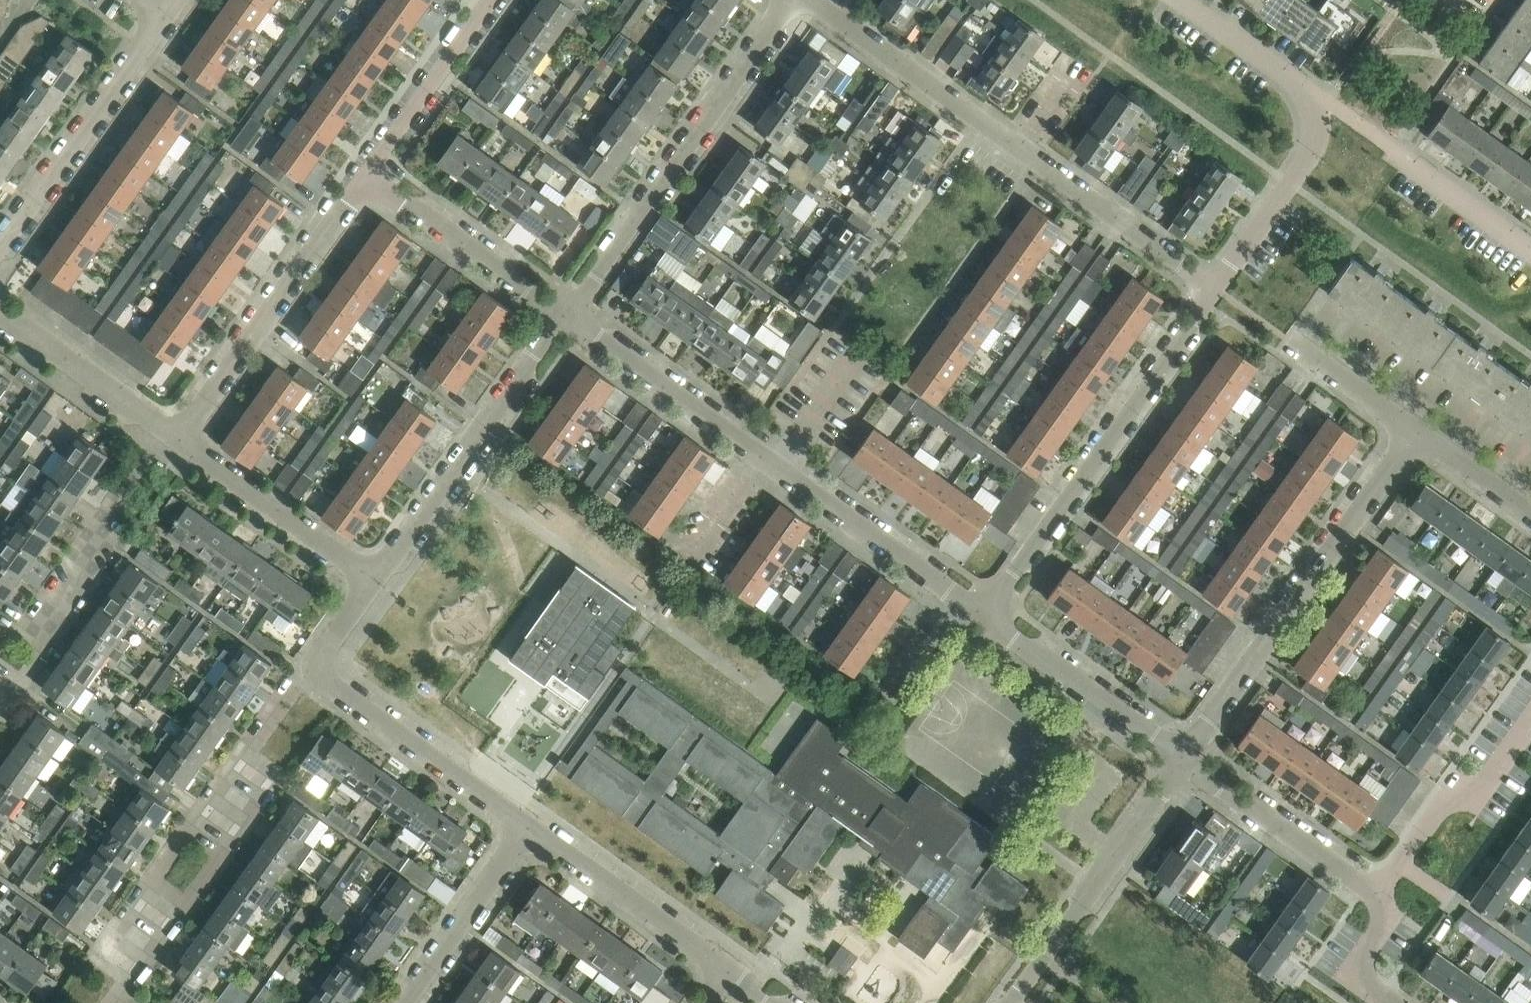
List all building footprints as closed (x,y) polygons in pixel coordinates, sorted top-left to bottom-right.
[(256,0),(229,0),(224,7),(254,28),(268,8),(256,0)] [(268,8),(274,0),(256,0),(268,8)] [(325,0),(315,0),(309,9),(316,13),(325,0)] [(343,2),(340,0),(333,0),(321,16),(329,22),(343,2)] [(428,4),(423,0),(386,0),(384,2),(414,23),(428,4)] [(563,0),(540,0),(533,9),(561,29),(568,21),(576,27),(584,16),(563,0)] [(584,16),(592,5),(585,0),(563,0),(584,16)] [(648,0),(643,0),(635,11),(642,16),(652,3),(648,0)] [(704,0),(695,0),(684,15),(712,35),(726,16),(704,0)] [(726,16),(737,0),(704,0),(726,16)] [(909,0),(883,0),(878,7),(889,15),(883,24),(905,39),(925,11),(909,0)] [(925,11),(933,0),(909,0),(925,11)] [(986,0),(975,0),(972,4),(980,9),(986,0)] [(1265,0),(1241,0),(1257,11),(1265,0)] [(1295,0),(1265,0),(1257,11),(1277,26),(1295,0)] [(1318,9),(1305,0),(1295,0),(1277,26),(1296,40),(1318,9)] [(1318,9),(1296,40),(1317,55),(1318,53),(1317,53),(1333,30),(1346,40),(1360,20),(1339,5),(1332,0),(1324,0),(1318,9)] [(1521,2),(1530,9),(1530,0),(1522,0),(1521,2)] [(620,21),(630,7),(623,1),(612,16),(620,21)] [(400,43),(414,23),(384,2),(370,22),(400,43)] [(1521,2),(1507,21),(1530,38),(1530,9),(1521,2)] [(254,28),(224,7),(210,26),(240,47),(254,28)] [(302,33),(316,13),(309,9),(295,28),(302,33)] [(561,29),(533,9),(519,30),(547,50),(561,29)] [(632,30),(642,16),(635,11),(625,25),(632,30)] [(948,13),(941,22),(952,30),(958,21),(948,13)] [(34,41),(49,19),(43,15),(22,25),(27,36),(34,41)] [(712,35),(684,15),(669,35),(697,55),(712,35)] [(315,41),(329,22),(321,16),(307,36),(315,41)] [(1030,56),(1044,36),(1019,18),(1004,38),(1030,56)] [(1507,21),(1493,41),(1521,61),(1524,57),(1530,47),(1530,38),(1507,21)] [(386,63),(400,43),(370,22),(356,41),(386,63)] [(931,58),(952,30),(941,22),(921,51),(931,58)] [(964,23),(957,33),(967,41),(974,31),(964,23)] [(240,47),(210,26),(196,46),(226,67),(240,47)] [(288,52),(302,33),(295,28),(281,47),(288,52)] [(600,48),(610,34),(603,29),(593,43),(600,48)] [(519,30),(505,49),(504,50),(532,70),(547,50),(519,30)] [(1030,56),(1004,38),(996,32),(982,52),(991,58),(1016,76),(1030,56)] [(94,51),(68,33),(54,54),(79,72),(94,51)] [(975,47),(967,41),(957,33),(941,54),(960,67),(972,51),(975,47)] [(669,35),(655,56),(683,76),(697,55),(669,35)] [(19,61),(34,41),(27,36),(8,45),(13,57),(19,61)] [(300,61),(315,41),(307,36),(293,55),(300,61)] [(811,46),(797,66),(824,85),(825,84),(834,90),(848,70),(839,63),(847,53),(827,38),(818,50),(811,46)] [(372,82),(386,63),(356,41),(342,61),(372,82)] [(1524,57),(1521,61),(1493,41),(1478,62),(1517,90),(1530,72),(1530,73),(1530,62),(1524,57)] [(226,67),(196,46),(182,65),(192,72),(185,82),(210,100),(217,90),(212,87),(226,67)] [(274,72),(288,52),(281,47),(267,67),(274,72)] [(504,50),(505,49),(501,47),(491,61),(495,63),(490,69),(490,70),(518,90),(532,70),(504,50)] [(601,58),(611,66),(617,59),(607,51),(601,58)] [(65,93),(79,72),(54,54),(39,74),(65,93)] [(286,80),(300,61),(293,55),(279,75),(286,80)] [(590,62),(583,56),(574,69),(581,74),(590,62)] [(683,76),(655,56),(635,83),(663,103),(683,76)] [(19,61),(13,57),(0,63),(0,78),(5,82),(19,61)] [(1018,80),(1015,77),(1016,76),(991,58),(977,77),(973,74),(966,83),(984,96),(990,88),(1002,96),(1008,87),(1013,88),(1018,80)] [(358,102),(372,82),(342,61),(328,81),(358,102)] [(596,65),(587,78),(594,83),(603,70),(596,65)] [(824,85),(797,66),(783,85),(810,105),(824,85)] [(1496,81),(1475,66),(1470,74),(1490,89),(1496,81)] [(259,92),(274,72),(267,67),(253,87),(259,92)] [(490,70),(490,69),(487,67),(477,80),(481,83),(475,90),(503,110),(518,90),(490,70)] [(567,94),(581,74),(574,69),(560,89),(567,94)] [(50,113),(65,93),(39,74),(24,95),(50,113)] [(272,100),(286,80),(279,75),(265,94),(272,100)] [(610,95),(621,103),(649,123),(663,103),(635,83),(624,75),(610,95)] [(584,97),(594,83),(587,78),(577,92),(584,97)] [(344,121),(358,102),(328,81),(314,100),(344,121)] [(874,121),(888,101),(898,88),(888,81),(864,114),(874,121)] [(1515,95),(1496,81),(1490,89),(1509,102),(1515,95)] [(810,105),(783,85),(769,105),(796,125),(810,105)] [(552,115),(562,101),(567,94),(560,89),(545,109),(552,115)] [(1143,107),(1117,89),(1103,109),(1129,127),(1132,123),(1143,107)] [(206,105),(187,91),(180,100),(165,90),(151,109),(181,131),(195,111),(200,115),(206,105)] [(1448,148),(1469,118),(1458,110),(1461,106),(1439,90),(1422,113),(1435,122),(1427,134),(1438,141),(1436,143),(1447,150),(1448,148)] [(258,120),(272,100),(265,94),(250,115),(258,120)] [(855,94),(849,103),(859,110),(865,101),(855,94)] [(35,134),(50,113),(24,95),(9,115),(35,134)] [(1515,95),(1509,102),(1529,116),(1530,113),(1530,106),(1515,95)] [(500,117),(487,108),(471,96),(463,107),(492,128),(500,117)] [(572,98),(567,105),(574,110),(579,114),(584,107),(572,98)] [(330,141),(344,121),(314,100),(300,120),(330,141)] [(533,101),(529,108),(530,115),(536,120),(544,109),(533,101)] [(649,123),(621,103),(607,123),(634,143),(649,123)] [(852,120),(859,110),(849,103),(842,112),(852,120)] [(565,123),(574,110),(567,105),(557,118),(565,123)] [(796,125),(769,105),(755,125),(782,144),(796,125)] [(181,131),(151,109),(137,129),(166,150),(181,131)] [(538,134),(552,115),(545,109),(535,123),(536,123),(531,129),(538,134)] [(1129,127),(1103,109),(1089,129),(1115,147),(1121,138),(1131,145),(1139,134),(1129,127)] [(867,130),(874,121),(864,114),(858,123),(867,130)] [(906,114),(892,133),(928,159),(942,139),(940,138),(943,133),(932,125),(928,130),(906,114)] [(35,134),(9,115),(0,129),(0,140),(21,154),(35,134)] [(555,137),(565,123),(557,118),(547,132),(555,137)] [(1467,162),(1488,132),(1469,118),(1448,148),(1467,162)] [(316,161),(330,141),(300,120),(286,139),(316,161)] [(520,132),(507,123),(503,130),(515,139),(520,132)] [(634,143),(607,123),(592,143),(620,163),(634,143)] [(1169,146),(1179,133),(1172,128),(1163,141),(1169,146)] [(166,150),(137,129),(123,149),(152,170),(166,150)] [(1115,147),(1089,129),(1075,149),(1088,158),(1082,166),(1098,178),(1106,166),(1102,163),(1115,147)] [(534,143),(520,132),(515,139),(530,149),(534,143)] [(1486,176),(1508,146),(1488,132),(1467,162),(1486,176)] [(459,175),(478,147),(458,133),(438,161),(459,175)] [(834,150),(843,139),(836,133),(827,145),(834,150)] [(914,179),(928,159),(892,133),(878,153),(914,179)] [(1177,151),(1186,138),(1179,133),(1169,146),(1177,151)] [(302,180),(316,161),(286,139),(272,159),(267,156),(260,165),(280,179),(287,170),(302,180)] [(841,155),(850,144),(843,139),(834,150),(841,155)] [(21,154),(0,140),(0,171),(6,175),(21,154)] [(605,183),(620,163),(592,143),(578,163),(605,183)] [(741,144),(727,164),(752,182),(766,162),(741,144)] [(1506,190),(1527,160),(1508,146),(1486,176),(1506,190)] [(479,190),(499,162),(478,147),(459,175),(479,190)] [(152,170),(123,149),(109,168),(138,190),(152,170)] [(208,150),(194,170),(201,175),(215,155),(208,150)] [(559,160),(547,152),(542,158),(555,167),(559,160)] [(899,199),(914,179),(878,153),(864,173),(899,199)] [(797,154),(790,164),(810,179),(817,169),(797,154)] [(1149,171),(1156,162),(1144,154),(1138,163),(1149,171)] [(574,171),(559,160),(555,167),(569,178),(574,171)] [(1227,197),(1242,178),(1217,160),(1203,179),(1227,197)] [(1530,197),(1530,162),(1527,160),(1506,190),(1526,204),(1530,197)] [(218,162),(206,178),(214,184),(226,168),(218,162)] [(499,204),(519,176),(499,162),(479,190),(499,204)] [(1129,200),(1149,171),(1138,163),(1117,191),(1129,200)] [(752,182),(727,164),(712,184),(738,202),(752,182)] [(796,198),(810,179),(790,164),(783,174),(798,185),(791,194),(796,198)] [(1160,165),(1153,175),(1163,182),(1170,172),(1160,165)] [(138,190),(109,168),(95,188),(124,209),(138,190)] [(820,186),(827,176),(817,169),(810,179),(820,186)] [(187,195),(201,175),(194,170),(180,190),(187,195)] [(270,194),(277,184),(257,170),(250,180),(255,184),(241,204),(271,224),(285,205),(270,194)] [(885,218),(899,199),(864,173),(849,193),(853,195),(879,214),(885,218)] [(1142,210),(1163,182),(1153,175),(1132,203),(1142,210)] [(519,219),(539,191),(519,176),(499,204),(519,219)] [(593,200),(600,190),(580,176),(573,186),(593,200)] [(200,204),(214,184),(206,178),(192,198),(200,204)] [(802,211),(820,186),(810,179),(796,198),(800,201),(795,207),(802,211)] [(1213,217),(1227,197),(1203,179),(1188,199),(1213,217)] [(738,202),(712,184),(698,204),(724,222),(738,202)] [(124,209),(95,188),(80,208),(110,229),(124,209)] [(173,214),(187,195),(180,190),(166,209),(173,214)] [(539,233),(559,205),(539,191),(519,219),(539,233)] [(787,191),(780,201),(785,205),(792,210),(793,211),(795,207),(800,201),(796,198),(791,194),(787,191)] [(853,195),(846,204),(854,210),(872,224),(879,214),(853,195)] [(186,223),(200,204),(192,198),(178,218),(186,223)] [(1199,237),(1213,217),(1188,199),(1167,229),(1181,239),(1188,229),(1199,237)] [(783,222),(792,210),(785,205),(783,207),(776,202),(771,210),(778,215),(776,217),(783,222)] [(256,244),(271,224),(241,204),(227,223),(256,244)] [(724,222),(698,204),(684,224),(709,242),(724,222)] [(1033,204),(1019,224),(1049,245),(1062,225),(1033,204)] [(579,220),(559,205),(539,233),(559,247),(579,220)] [(110,229),(80,208),(66,227),(96,249),(110,229)] [(159,234),(173,214),(166,209),(152,229),(159,234)] [(793,211),(792,210),(783,222),(786,224),(780,233),(788,239),(794,230),(790,227),(799,215),(793,211)] [(871,238),(855,226),(835,212),(821,233),(822,234),(822,233),(832,240),(857,258),(871,238)] [(172,243),(186,223),(178,218),(164,237),(172,243)] [(413,240),(384,218),(369,238),(399,259),(413,240)] [(242,264),(256,244),(227,223),(213,243),(242,264)] [(1049,245),(1019,224),(1005,243),(1034,265),(1049,245)] [(96,249),(66,227),(52,247),(82,268),(96,249)] [(701,242),(681,228),(666,249),(686,263),(701,242)] [(145,254),(159,234),(152,229),(138,249),(145,254)] [(843,278),(857,258),(832,240),(822,233),(822,234),(808,253),(818,260),(843,278)] [(158,262),(172,243),(164,237),(150,257),(158,262)] [(399,259),(369,238),(355,257),(385,279),(399,259)] [(782,245),(775,240),(767,252),(774,257),(782,245)] [(1081,268),(1095,249),(1085,242),(1079,251),(1072,246),(1065,257),(1071,261),(1081,268)] [(228,283),(242,264),(213,243),(199,262),(228,283)] [(747,269),(762,248),(754,243),(740,264),(747,269)] [(1034,265),(1005,243),(991,263),(1020,284),(1034,265)] [(82,268),(52,247),(38,266),(45,271),(55,278),(64,285),(68,288),(82,268)] [(131,273),(145,254),(138,249),(124,268),(131,273)] [(704,256),(715,264),(720,257),(709,249),(704,256)] [(759,277),(774,257),(767,252),(752,272),(759,277)] [(1109,259),(1100,253),(1086,272),(1095,279),(1109,259)] [(432,283),(446,263),(436,256),(422,276),(432,283)] [(1327,288),(1327,289),(1380,327),(1404,294),(1383,279),(1385,275),(1376,269),(1373,272),(1351,256),(1350,257),(1351,257),(1328,289),(1327,288)] [(144,282),(158,262),(150,257),(136,277),(144,282)] [(385,279),(355,257),(341,277),(371,299),(385,279)] [(740,271),(720,257),(715,264),(735,278),(740,271)] [(829,297),(843,278),(818,260),(804,279),(829,297)] [(1067,288),(1081,268),(1071,261),(1071,262),(1073,264),(1060,283),(1067,288)] [(214,303),(228,283),(199,262),(185,282),(214,303)] [(651,313),(669,288),(676,277),(657,263),(631,299),(651,313)] [(1020,284),(991,263),(977,283),(1006,304),(1020,284)] [(447,293),(461,273),(451,267),(437,286),(447,293)] [(117,293),(131,273),(124,268),(110,288),(117,293)] [(41,298),(55,278),(45,271),(31,291),(41,298)] [(760,285),(740,271),(735,278),(754,292),(760,285)] [(1094,280),(1095,279),(1086,272),(1072,292),(1079,296),(1092,278),(1094,280)] [(418,302),(432,283),(422,276),(424,278),(411,297),(418,302)] [(1133,276),(1119,296),(1149,317),(1163,297),(1133,276)] [(130,302),(144,282),(136,277),(122,296),(130,302)] [(371,299),(341,277),(327,297),(357,318),(371,299)] [(50,304),(64,285),(55,278),(41,298),(50,304)] [(815,317),(829,297),(804,279),(790,299),(815,317)] [(200,323),(214,303),(185,282),(171,302),(200,323)] [(1006,304),(977,283),(963,302),(992,324),(1006,304)] [(1053,308),(1067,288),(1060,283),(1046,302),(1053,308)] [(60,311),(74,292),(68,288),(64,285),(50,304),(60,311)] [(772,294),(760,285),(754,292),(766,301),(772,294)] [(446,293),(447,293),(437,286),(423,306),(431,312),(445,292),(446,293)] [(103,312),(117,293),(110,288),(96,307),(103,312)] [(670,327),(688,302),(669,288),(651,313),(670,327)] [(499,331),(514,311),(484,290),(470,310),(499,331)] [(70,318),(83,299),(74,292),(60,311),(70,318)] [(690,341),(708,316),(715,306),(695,292),(688,302),(670,327),(690,341)] [(1065,316),(1079,296),(1072,292),(1058,311),(1065,316)] [(404,322),(418,302),(411,297),(407,302),(395,294),(384,308),(404,322)] [(1431,364),(1455,330),(1434,316),(1437,312),(1427,305),(1425,309),(1404,294),(1380,327),(1431,364)] [(116,321),(130,302),(122,296),(108,316),(116,321)] [(1135,337),(1149,317),(1119,296),(1105,315),(1135,337)] [(357,318),(327,297),(313,316),(343,338),(357,318)] [(79,325),(93,306),(83,299),(70,318),(79,325)] [(186,342),(200,323),(171,302),(157,322),(186,342)] [(992,324),(963,302),(949,322),(978,343),(992,324)] [(1039,327),(1053,308),(1046,302),(1031,322),(1039,327)] [(404,322),(384,308),(377,303),(373,308),(393,322),(382,336),(390,342),(404,322)] [(89,332),(100,316),(103,312),(96,307),(93,306),(79,325),(89,332)] [(417,331),(431,312),(423,306),(409,325),(417,331)] [(710,355),(735,320),(715,306),(708,316),(690,341),(710,355)] [(485,351),(499,331),(470,310),(455,329),(485,351)] [(1051,336),(1065,316),(1058,311),(1044,331),(1051,336)] [(1121,356),(1135,337),(1105,315),(1091,335),(1121,356)] [(117,323),(116,321),(108,316),(94,336),(103,342),(117,323)] [(343,338),(313,316),(299,336),(314,347),(307,357),(327,371),(334,361),(329,358),(337,347),(342,350),(340,354),(359,368),(366,358),(341,340),(343,338)] [(747,344),(754,334),(735,320),(710,355),(729,369),(747,344)] [(799,360),(822,329),(809,320),(786,351),(799,360)] [(172,362),(186,342),(157,322),(143,341),(146,343),(156,350),(165,357),(172,362)] [(978,343),(949,322),(935,342),(964,363),(978,343)] [(1025,347),(1039,327),(1031,322),(1017,342),(1025,347)] [(113,349),(127,330),(117,323),(103,342),(113,349)] [(471,371),(485,351),(455,329),(441,349),(471,371)] [(123,356),(137,337),(127,330),(113,349),(123,356)] [(1476,345),(1455,330),(1431,364),(1483,401),(1507,367),(1486,352),(1488,349),(1479,342),(1476,345)] [(1037,355),(1051,336),(1044,331),(1030,351),(1037,355)] [(754,334),(747,344),(729,369),(749,383),(760,369),(771,377),(786,356),(774,347),(773,348),(754,334)] [(1107,376),(1121,356),(1091,335),(1077,354),(1107,376)] [(376,361),(387,345),(390,342),(382,336),(368,356),(376,361)] [(132,363),(146,343),(143,341),(137,337),(123,356),(132,363)] [(964,363),(935,342),(921,362),(950,383),(964,363)] [(1011,367),(1025,347),(1017,342),(1003,361),(1011,367)] [(142,370),(156,350),(146,343),(132,363),(142,370)] [(1229,344),(1214,364),(1244,385),(1258,365),(1229,344)] [(457,390),(471,371),(441,349),(427,369),(422,366),(415,376),(435,389),(442,380),(457,390)] [(152,377),(165,357),(156,350),(142,370),(152,377)] [(1023,375),(1037,355),(1030,351),(1016,370),(1023,375)] [(1093,395),(1107,376),(1077,354),(1063,374),(1093,395)] [(997,386),(1011,367),(1003,361),(989,381),(997,386)] [(950,383),(921,362),(906,381),(936,403),(950,383)] [(615,384),(585,363),(571,382),(601,404),(615,384)] [(1244,385),(1214,364),(1200,383),(1230,405),(1244,385)] [(320,380),(301,366),(293,376),(278,365),(264,385),(294,406),(308,386),(313,390),(320,380)] [(1530,379),(1528,382),(1507,367),(1483,401),(1530,435),(1530,379)] [(1030,380),(1023,375),(1016,370),(1002,390),(1009,395),(1016,400),(1030,380)] [(11,381),(2,374),(0,377),(0,395),(11,381)] [(1079,415),(1093,395),(1063,374),(1049,394),(1079,415)] [(40,403),(51,386),(40,379),(13,418),(23,425),(40,403)] [(983,406),(997,386),(989,381),(975,401),(983,406)] [(601,404),(571,382),(557,402),(587,423),(601,404)] [(1277,408),(1291,389),(1281,382),(1267,401),(1277,408)] [(1230,405),(1200,383),(1186,403),(1216,424),(1230,405)] [(409,384),(402,394),(407,398),(393,417),(422,439),(436,419),(421,408),(428,398),(409,384)] [(294,406),(264,385),(250,404),(280,426),(294,406)] [(905,414),(909,407),(916,398),(902,388),(890,403),(905,414)] [(994,414),(1009,395),(1002,390),(988,410),(994,414)] [(1306,399),(1296,392),(1281,412),(1291,419),(1299,425),(1302,421),(1294,415),(1306,399)] [(359,394),(348,410),(345,413),(353,419),(367,399),(359,394)] [(1065,435),(1079,415),(1049,394),(1035,413),(1065,435)] [(915,411),(923,400),(917,396),(916,398),(909,407),(915,411)] [(633,427),(647,407),(637,400),(623,420),(633,427)] [(942,414),(923,400),(915,411),(935,425),(942,414)] [(968,426),(983,406),(975,401),(961,421),(968,426)] [(1263,428),(1277,408),(1267,401),(1266,402),(1268,403),(1255,422),(1263,428)] [(587,423),(557,402),(543,422),(573,443),(587,423)] [(1216,424),(1186,403),(1172,423),(1202,444),(1216,424)] [(280,426),(250,404),(236,424),(266,446),(280,426)] [(51,416),(41,409),(27,428),(37,435),(51,416)] [(648,438),(663,418),(652,410),(638,430),(648,438)] [(980,434),(994,414),(988,410),(974,430),(980,434)] [(23,425),(13,418),(3,411),(0,415),(0,417),(10,425),(0,439),(0,441),(8,447),(23,425)] [(1291,419),(1281,412),(1267,431),(1275,437),(1289,418),(1291,419)] [(339,438),(353,419),(345,413),(331,433),(339,438)] [(1051,454),(1065,435),(1035,413),(1021,433),(1051,454)] [(962,428),(942,414),(935,425),(937,422),(957,436),(962,428)] [(1329,416),(1315,435),(1344,457),(1358,437),(1329,416)] [(408,458),(422,439),(393,417),(379,437),(408,458)] [(619,446),(633,427),(623,420),(625,422),(612,441),(619,446)] [(573,443),(543,422),(529,442),(559,463),(573,443)] [(1249,448),(1263,428),(1255,422),(1241,442),(1249,448)] [(1202,444),(1172,423),(1158,442),(1188,463),(1202,444)] [(266,446),(236,424),(222,444),(251,465),(266,446)] [(319,425),(305,444),(312,449),(326,430),(319,425)] [(872,471),(893,441),(874,427),(852,457),(872,471)] [(976,450),(982,442),(962,428),(957,436),(976,450)] [(648,438),(638,430),(624,450),(632,456),(646,436),(648,438)] [(1261,456),(1275,437),(1267,431),(1253,451),(1261,456)] [(324,458),(339,438),(331,433),(317,453),(324,458)] [(1037,474),(1051,454),(1021,433),(1007,453),(1037,474)] [(80,434),(69,450),(65,454),(93,474),(108,453),(80,434)] [(701,475),(715,456),(686,434),(671,454),(701,475)] [(1330,476),(1344,457),(1315,435),(1301,455),(1330,476)] [(394,478),(408,458),(379,437),(364,457),(394,478)] [(21,439),(13,449),(22,456),(30,445),(21,439)] [(605,466),(619,446),(612,441),(597,461),(605,466)] [(892,485),(913,455),(893,441),(872,471),(892,485)] [(1002,456),(982,442),(976,450),(996,464),(1002,456)] [(1188,463),(1158,442),(1144,462),(1174,483),(1188,463)] [(1235,467),(1249,448),(1241,442),(1227,461),(1235,467)] [(298,469),(312,449),(305,444),(291,464),(298,469)] [(13,468),(22,456),(13,449),(4,462),(13,468)] [(618,476),(632,456),(624,450),(610,470),(618,476)] [(1247,476),(1261,456),(1253,451),(1239,471),(1247,476)] [(311,477),(324,458),(317,453),(303,472),(314,480),(314,479),(311,477)] [(78,495),(93,474),(65,454),(51,475),(78,495)] [(687,495),(701,475),(671,454),(657,474),(687,495)] [(911,499),(933,469),(913,455),(892,485),(911,499)] [(1316,496),(1330,476),(1301,455),(1287,475),(1316,496)] [(1021,470),(1002,456),(996,464),(1016,478),(1021,470)] [(380,498),(394,478),(364,457),(350,477),(380,498)] [(1261,457),(1252,469),(1266,479),(1275,467),(1261,457)] [(591,486),(605,466),(597,461),(583,481),(591,486)] [(1221,487),(1235,467),(1227,461),(1213,481),(1221,487)] [(284,488),(298,469),(291,464),(289,462),(275,482),(284,488)] [(1174,483),(1144,462),(1130,482),(1160,503),(1174,483)] [(64,515),(78,495),(51,475),(41,467),(35,474),(37,476),(28,490),(64,515)] [(931,513),(952,483),(933,469),(911,499),(931,513)] [(603,495),(618,476),(610,470),(596,490),(603,495)] [(1041,484),(1021,470),(1016,478),(1014,480),(1034,494),(1041,484)] [(1233,496),(1247,476),(1239,471),(1225,490),(1233,496)] [(300,500),(314,480),(303,472),(289,492),(300,500)] [(673,515),(687,495),(657,474),(643,494),(673,515)] [(1302,516),(1316,496),(1287,475),(1273,494),(1302,516)] [(366,518),(380,498),(350,477),(336,496),(366,518)] [(1034,494),(1014,480),(1007,490),(1027,504),(1034,494)] [(1207,506),(1221,487),(1213,481),(1199,501),(1207,506)] [(1160,503),(1130,482),(1116,501),(1146,522),(1151,526),(1165,507),(1160,503)] [(951,527),(972,497),(952,483),(931,513),(951,527)] [(1432,520),(1447,499),(1426,483),(1410,505),(1432,520)] [(49,536),(64,515),(28,490),(13,510),(21,516),(49,536)] [(1027,504),(1007,490),(1001,499),(1020,513),(1027,504)] [(1219,515),(1233,496),(1225,490),(1211,510),(1219,515)] [(189,546),(208,518),(188,504),(187,504),(173,495),(174,494),(173,493),(162,509),(163,509),(164,508),(176,517),(175,518),(177,519),(168,531),(189,546)] [(659,535),(673,515),(643,494),(629,514),(659,535)] [(1288,535),(1302,516),(1273,494),(1259,514),(1288,535)] [(352,537),(366,518),(336,496),(322,516),(352,537)] [(971,541),(987,519),(992,512),(972,497),(951,527),(971,541)] [(1020,513),(1001,499),(994,509),(1013,523),(1020,513)] [(1453,536),(1469,514),(1447,499),(1432,520),(1453,536)] [(1146,522),(1116,501),(1102,521),(1132,542),(1146,522)] [(1193,526),(1207,506),(1199,501),(1185,520),(1193,526)] [(810,523),(780,502),(766,522),(796,543),(810,523)] [(1013,523),(994,509),(992,512),(987,519),(1006,533),(1013,523)] [(49,536),(21,516),(13,510),(0,529),(0,533),(7,537),(34,557),(49,536)] [(1205,535),(1219,515),(1211,510),(1197,529),(1205,535)] [(1274,555),(1288,535),(1259,514),(1245,534),(1274,555)] [(1474,551),(1490,529),(1469,514),(1453,536),(1474,551)] [(210,561),(229,533),(208,518),(189,546),(210,561)] [(1178,546),(1193,526),(1185,520),(1170,540),(1178,546)] [(796,543),(766,522),(752,542),(782,563),(796,543)] [(1119,540),(1099,526),(1092,536),(1111,550),(1114,546),(1119,540)] [(1191,554),(1205,535),(1197,529),(1183,549),(1191,554)] [(1495,566),(1511,544),(1490,529),(1474,551),(1495,566)] [(231,576),(250,548),(229,533),(210,561),(231,576)] [(1260,574),(1274,555),(1245,534),(1230,553),(1260,574)] [(1389,534),(1382,544),(1404,559),(1411,549),(1389,534)] [(34,557),(7,537),(0,546),(0,564),(19,578),(34,557)] [(638,544),(644,548),(649,542),(643,538),(638,544)] [(829,567),(843,547),(833,540),(819,560),(829,567)] [(1138,554),(1119,540),(1114,546),(1134,560),(1138,554)] [(1164,565),(1178,546),(1170,540),(1156,560),(1164,565)] [(782,563),(752,542),(738,562),(768,583),(782,563)] [(1530,561),(1530,559),(1511,544),(1495,566),(1506,574),(1497,587),(1507,595),(1517,581),(1530,561)] [(143,546),(135,557),(165,580),(174,568),(143,546)] [(251,590),(271,562),(250,548),(231,576),(224,586),(233,592),(239,582),(251,590)] [(1407,568),(1394,559),(1378,548),(1364,567),(1393,588),(1407,568)] [(1177,574),(1191,554),(1183,549),(1169,568),(1177,574)] [(1432,564),(1411,549),(1404,559),(1425,574),(1432,564)] [(844,577),(858,557),(848,550),(834,570),(841,576),(844,577)] [(1246,594),(1260,574),(1230,553),(1216,573),(1246,594)] [(1158,568),(1138,554),(1134,560),(1153,575),(1158,568)] [(815,587),(829,567),(819,560),(821,562),(808,581),(815,587)] [(1517,581),(1530,592),(1530,561),(1517,581)] [(159,582),(131,562),(116,583),(144,603),(159,582)] [(271,605),(291,577),(271,562),(251,590),(271,605)] [(768,583),(738,562),(724,581),(754,603),(768,583)] [(577,563),(510,657),(580,708),(623,649),(611,641),(636,606),(577,563)] [(19,578),(0,564),(0,595),(5,598),(19,578)] [(1454,580),(1432,564),(1425,574),(1447,590),(1454,580)] [(1068,611),(1089,581),(1069,567),(1048,597),(1068,611)] [(1393,588),(1364,567),(1350,587),(1379,608),(1393,588)] [(1178,582),(1158,568),(1153,575),(1173,589),(1178,582)] [(827,595),(841,576),(834,570),(820,590),(827,595)] [(1232,614),(1246,594),(1216,573),(1202,593),(1232,614)] [(896,615),(911,595),(881,574),(867,594),(896,615)] [(801,576),(796,583),(801,587),(806,580),(801,576)] [(186,594),(192,586),(180,577),(174,586),(186,594)] [(312,592),(291,577),(271,605),(264,615),(273,621),(280,611),(292,620),(300,609),(302,611),(303,608),(302,607),(312,592)] [(1475,595),(1454,580),(1447,590),(1468,605),(1475,595)] [(808,581),(794,601),(801,606),(815,587),(808,581)] [(1087,625),(1109,595),(1089,581),(1068,611),(1087,625)] [(1197,596),(1178,582),(1173,589),(1193,603),(1197,596)] [(144,603),(116,583),(102,604),(129,623),(144,603)] [(204,594),(192,586),(186,594),(198,603),(204,594)] [(1379,608),(1350,587),(1336,607),(1365,628),(1379,608)] [(1440,592),(1432,587),(1418,606),(1426,611),(1440,592)] [(813,615),(827,595),(820,590),(806,610),(813,615)] [(882,635),(896,615),(867,594),(853,613),(882,635)] [(1107,639),(1128,609),(1109,595),(1087,625),(1107,639)] [(1496,610),(1475,595),(1468,605),(1489,620),(1496,610)] [(1217,610),(1197,596),(1193,603),(1212,617),(1217,610)] [(1446,596),(1430,618),(1440,624),(1455,603),(1446,596)] [(787,626),(801,606),(794,601),(779,621),(787,626)] [(129,623),(102,604),(87,624),(125,652),(132,641),(127,637),(125,639),(121,635),(129,623)] [(227,624),(233,615),(221,606),(215,615),(227,624)] [(1412,631),(1426,611),(1418,606),(1404,626),(1412,631)] [(1365,628),(1336,607),(1322,626),(1351,647),(1365,628)] [(1127,653),(1148,623),(1128,609),(1107,639),(1127,653)] [(799,635),(813,615),(806,610),(791,629),(799,635)] [(1236,624),(1217,610),(1212,617),(1210,620),(1229,634),(1236,624)] [(868,654),(882,635),(853,613),(839,633),(868,654)] [(183,615),(176,626),(185,632),(192,621),(183,615)] [(245,623),(233,615),(227,624),(239,632),(245,623)] [(1425,646),(1440,624),(1430,618),(1415,639),(1425,646)] [(1229,634),(1210,620),(1203,630),(1223,643),(1229,634)] [(1146,667),(1168,638),(1148,623),(1127,653),(1146,667)] [(125,652),(87,624),(72,645),(100,665),(108,653),(119,660),(125,652)] [(197,625),(189,636),(198,642),(206,631),(197,625)] [(1493,662),(1508,641),(1486,625),(1471,647),(1493,662)] [(176,645),(185,632),(176,626),(167,638),(176,645)] [(1351,647),(1322,626),(1308,646),(1337,667),(1351,647)] [(1398,651),(1412,631),(1404,626),(1390,645),(1398,651)] [(248,638),(275,658),(283,648),(255,628),(248,638)] [(1223,643),(1203,630),(1196,639),(1216,653),(1223,643)] [(854,674),(868,654),(839,633),(825,653),(854,674)] [(189,655),(198,642),(189,636),(181,648),(189,655)] [(1166,681),(1183,658),(1187,652),(1168,638),(1146,667),(1166,681)] [(1216,653),(1196,639),(1189,649),(1209,663),(1216,653)] [(1410,667),(1425,646),(1415,639),(1400,660),(1410,667)] [(257,684),(272,663),(245,643),(236,655),(226,647),(220,656),(230,664),(257,684)] [(100,665),(72,645),(57,666),(85,686),(100,665)] [(1384,671),(1398,651),(1390,645),(1376,665),(1384,671)] [(1337,667),(1308,646),(1294,666),(1309,677),(1302,687),(1321,701),(1329,690),(1323,686),(1337,667)] [(1478,684),(1493,662),(1471,647),(1456,668),(1478,684)] [(1202,672),(1209,663),(1189,649),(1187,652),(1183,658),(1202,672)] [(154,656),(146,667),(155,674),(163,662),(154,656)] [(1394,688),(1410,667),(1400,660),(1385,682),(1394,688)] [(243,704),(257,684),(230,664),(215,685),(243,704)] [(987,869),(979,863),(998,836),(921,781),(907,800),(847,758),(844,755),(843,756),(837,752),(847,738),(818,716),(777,773),(626,665),(621,673),(637,685),(619,710),(669,746),(646,780),(595,743),(577,769),(561,757),(555,765),(706,873),(715,860),(718,862),(720,859),(733,868),(715,893),(766,930),(785,904),(764,889),(775,874),(787,882),(799,866),(807,872),(844,822),(863,835),(858,842),(930,894),(925,902),(924,901),(898,937),(924,956),(937,939),(953,950),(990,898),(1010,912),(1029,886),(993,861),(987,869)] [(1370,689),(1384,671),(1376,665),(1363,684),(1370,689)] [(85,686),(57,666),(43,687),(70,706),(85,686)] [(168,666),(160,677),(169,683),(177,672),(168,666)] [(146,686),(155,674),(146,667),(137,680),(146,686)] [(1463,705),(1478,684),(1456,668),(1441,689),(1463,705)] [(160,696),(169,683),(160,677),(151,690),(160,696)] [(1302,695),(1283,681),(1275,691),(1295,705),(1302,695)] [(1379,710),(1394,688),(1385,682),(1370,703),(1379,710)] [(228,725),(243,704),(215,685),(207,696),(197,688),(190,697),(201,705),(200,705),(228,725)] [(1447,726),(1463,705),(1441,689),(1426,711),(1447,726)] [(1322,709),(1302,695),(1295,705),(1298,702),(1317,716),(1322,709)] [(128,716),(135,707),(123,699),(117,708),(128,716)] [(1341,715),(1349,721),(1358,707),(1350,702),(1341,715)] [(1364,731),(1379,710),(1370,703),(1354,724),(1364,731)] [(213,746),(228,725),(200,705),(185,726),(213,746)] [(146,715),(135,707),(128,716),(140,724),(146,715)] [(1342,723),(1322,709),(1317,716),(1337,730),(1342,723)] [(1432,748),(1447,726),(1426,711),(1410,732),(1432,748)] [(66,733),(55,725),(39,713),(24,734),(51,753),(66,733)] [(1258,757),(1279,727),(1260,713),(1238,743),(1258,757)] [(93,722),(86,732),(106,747),(114,737),(93,722)] [(1362,737),(1342,723),(1337,730),(1357,744),(1362,737)] [(198,767),(213,746),(185,726),(178,737),(169,730),(161,740),(198,767)] [(1278,771),(1299,741),(1279,727),(1258,757),(1278,771)] [(106,747),(86,732),(79,742),(100,757),(106,747)] [(1417,769),(1432,748),(1410,732),(1395,753),(1417,769)] [(51,753),(24,734),(9,755),(36,774),(51,753)] [(343,777),(360,753),(339,738),(335,743),(323,734),(302,763),(316,772),(322,763),(343,777)] [(134,752),(114,737),(106,747),(127,762),(134,752)] [(1381,751),(1362,737),(1357,744),(1376,758),(1381,751)] [(183,787),(198,767),(161,740),(155,748),(165,755),(156,768),(183,787)] [(1297,785),(1319,755),(1299,741),(1278,771),(1297,785)] [(153,780),(127,762),(106,747),(100,757),(120,771),(119,772),(141,788),(127,808),(155,827),(170,806),(163,801),(169,792),(153,780)] [(1401,765),(1381,751),(1376,758),(1386,765),(1380,773),(1390,780),(1394,775),(1401,765)] [(364,793),(381,768),(360,753),(343,777),(364,793)] [(9,755),(0,767),(0,779),(22,795),(36,774),(9,755)] [(1317,799),(1338,769),(1319,755),(1297,785),(1317,799)] [(1421,779),(1401,765),(1394,775),(1414,789),(1421,779)] [(385,808),(403,784),(381,768),(364,793),(385,808)] [(1337,813),(1358,783),(1338,769),(1317,799),(1337,813)] [(83,790),(89,781),(78,773),(72,782),(83,790)] [(1394,775),(1390,780),(1387,784),(1407,798),(1414,789),(1394,775)] [(326,799),(293,776),(286,786),(318,809),(326,799)] [(0,779),(0,811),(7,815),(22,795),(0,779)] [(101,789),(89,781),(83,790),(94,798),(101,789)] [(1357,827),(1367,813),(1374,804),(1378,798),(1358,783),(1337,813),(1357,827)] [(407,823),(424,799),(403,784),(385,808),(407,823)] [(1407,798),(1387,784),(1380,794),(1400,808),(1407,798)] [(1380,794),(1378,798),(1374,804),(1393,818),(1400,808),(1380,794)] [(428,838),(445,814),(424,799),(407,823),(428,838)] [(328,824),(294,800),(279,821),(313,845),(328,824)] [(56,803),(49,814),(58,821),(65,810),(56,803)] [(77,803),(63,824),(72,830),(86,810),(77,803)] [(1393,818),(1374,804),(1367,813),(1386,827),(1393,818)] [(347,818),(333,807),(327,815),(341,826),(347,818)] [(140,848),(155,827),(127,808),(113,828),(140,848)] [(1232,846),(1244,830),(1215,809),(1204,826),(1195,819),(1176,846),(1204,866),(1214,852),(1223,858),(1232,846)] [(48,833),(58,821),(49,814),(39,827),(48,833)] [(467,829),(445,814),(428,838),(448,853),(443,861),(454,869),(470,847),(460,839),(467,829)] [(1530,816),(1516,837),(1530,848),(1530,816)] [(360,827),(347,818),(341,826),(354,835),(360,827)] [(313,845),(279,821),(264,842),(288,860),(298,866),(313,845)] [(62,843),(72,830),(63,824),(53,837),(62,843)] [(126,869),(140,848),(113,828),(98,849),(126,869)] [(1516,837),(1500,858),(1522,874),(1530,861),(1530,848),(1516,837)] [(389,848),(375,838),(369,846),(383,856),(389,848)] [(341,866),(351,852),(356,845),(348,839),(333,860),(341,866)] [(288,860),(264,842),(249,864),(273,881),(288,860)] [(27,845),(19,855),(28,862),(36,851),(27,845)] [(1204,866),(1176,846),(1157,872),(1185,892),(1204,866)] [(1283,857),(1277,853),(1268,846),(1252,868),(1261,874),(1265,869),(1271,873),(1283,857)] [(361,848),(356,856),(346,869),(356,876),(371,855),(361,848)] [(404,871),(412,859),(405,854),(402,857),(389,848),(383,856),(404,871)] [(111,889),(126,869),(98,849),(84,869),(83,870),(111,889)] [(19,874),(28,862),(19,855),(10,868),(19,874)] [(40,855),(33,865),(42,871),(49,861),(40,855)] [(1522,874),(1500,858),(1485,879),(1507,895),(1522,874)] [(436,877),(412,859),(404,871),(428,888),(436,877)] [(331,880),(341,866),(333,860),(323,874),(331,880)] [(96,910),(111,889),(83,870),(84,869),(78,864),(63,885),(69,890),(96,910)] [(283,888),(273,881),(249,864),(234,885),(258,902),(268,909),(283,888)] [(33,884),(42,871),(33,865),(24,878),(33,884)] [(1246,896),(1261,874),(1252,868),(1237,889),(1246,896)] [(345,890),(356,876),(346,869),(336,883),(345,890)] [(409,914),(424,893),(391,869),(376,891),(409,914)] [(1314,912),(1330,891),(1308,875),(1293,897),(1314,912)] [(1507,895),(1485,879),(1470,901),(1492,916),(1507,895)] [(535,934),(561,896),(540,882),(537,886),(535,885),(530,893),(531,894),(514,919),(535,934)] [(258,902),(234,885),(218,906),(243,924),(258,902)] [(312,889),(303,902),(311,908),(321,894),(312,889)] [(1231,917),(1246,896),(1237,889),(1221,911),(1231,917)] [(81,931),(96,910),(69,890),(54,911),(81,931)] [(394,935),(409,914),(376,891),(361,912),(370,918),(394,935)] [(22,911),(30,901),(17,892),(10,903),(22,911)] [(561,939),(581,910),(561,896),(535,934),(525,948),(536,956),(549,936),(546,934),(548,930),(561,939)] [(1210,916),(1182,896),(1174,909),(1201,928),(1210,916)] [(1299,934),(1314,912),(1293,897),(1277,918),(1299,934)] [(326,898),(316,912),(325,918),(335,905),(326,898)] [(42,909),(30,901),(22,911),(34,920),(42,909)] [(302,921),(311,908),(303,902),(293,915),(302,921)] [(243,924),(218,906),(203,927),(227,945),(234,950),(250,929),(243,924)] [(1482,932),(1488,923),(1467,908),(1455,924),(1477,939),(1482,932)] [(582,953),(602,925),(581,910),(561,939),(582,953)] [(1215,939),(1227,922),(1231,917),(1221,911),(1206,932),(1215,939)] [(1529,911),(1514,932),(1530,943),(1530,912),(1529,911)] [(316,931),(325,918),(316,912),(307,925),(316,931)] [(64,941),(71,931),(50,916),(43,926),(64,941)] [(379,957),(394,935),(370,918),(355,939),(379,957)] [(1284,955),(1299,934),(1277,918),(1262,940),(1284,955)] [(1509,938),(1488,923),(1482,932),(1502,947),(1509,938)] [(602,968),(622,939),(602,925),(582,953),(602,968)] [(227,945),(203,927),(188,949),(212,966),(227,945)] [(282,931),(273,944),(281,950),(290,937),(282,931)] [(27,949),(6,934),(0,943),(0,972),(7,977),(27,949)] [(523,948),(519,946),(503,934),(496,944),(516,958),(520,953),(523,948)] [(379,957),(355,939),(350,936),(340,950),(345,953),(339,961),(364,978),(379,957)] [(1530,953),(1509,938),(1502,947),(1524,963),(1530,953)] [(623,982),(643,953),(622,939),(602,968),(623,982)] [(1269,977),(1284,955),(1262,940),(1247,961),(1269,977)] [(295,941),(286,954),(295,960),(305,947),(295,941)] [(271,965),(281,950),(273,944),(262,959),(271,965)] [(845,974),(858,956),(841,945),(829,962),(845,974)] [(47,964),(31,952),(27,949),(7,977),(28,991),(32,986),(46,996),(56,981),(42,971),(47,964)] [(212,966),(188,949),(173,970),(186,980),(196,986),(197,987),(212,966)] [(521,969),(492,949),(478,970),(506,990),(521,969)] [(1442,987),(1458,965),(1436,950),(1421,972),(1442,987)] [(540,967),(520,953),(516,958),(536,973),(540,967)] [(663,968),(643,953),(623,982),(643,996),(645,994),(652,983),(654,981),(656,982),(661,974),(660,973),(663,968)] [(285,975),(295,960),(286,954),(276,968),(285,975)] [(362,981),(364,978),(339,961),(324,982),(348,999),(354,991),(359,995),(367,984),(362,981)] [(1463,1002),(1479,980),(1458,965),(1442,987),(1463,1002)] [(561,982),(540,967),(536,973),(556,987),(561,982)] [(478,970),(463,990),(481,1002),(497,1002),(506,990),(478,970)] [(1507,987),(1513,992),(1525,976),(1519,970),(1507,987)] [(250,993),(260,980),(252,974),(242,987),(250,993)] [(196,986),(186,980),(171,1000),(175,1002),(184,1002),(196,986)] [(1500,996),(1479,980),(1463,1002),(1465,1002),(1495,1002),(1500,996)] [(348,999),(324,982),(309,1002),(346,1002),(348,999)] [(581,996),(561,982),(556,987),(577,1002),(581,996)] [(255,997),(264,1002),(265,1002),(274,990),(265,983),(255,997)] [(652,983),(645,994),(658,1002),(668,1002),(672,997),(652,983)] [(206,994),(197,987),(196,986),(184,1002),(199,1002),(206,994)] [(250,993),(242,987),(232,1001),(234,1002),(243,1002),(250,993)] [(553,993),(546,988),(535,1002),(546,1002),(553,993)] [(463,990),(454,1002),(481,1002),(463,990)] [(216,1001),(206,994),(199,1002),(214,1002),(216,1001)] [(645,994),(643,996),(638,1002),(639,1002),(658,1002),(645,994)]
